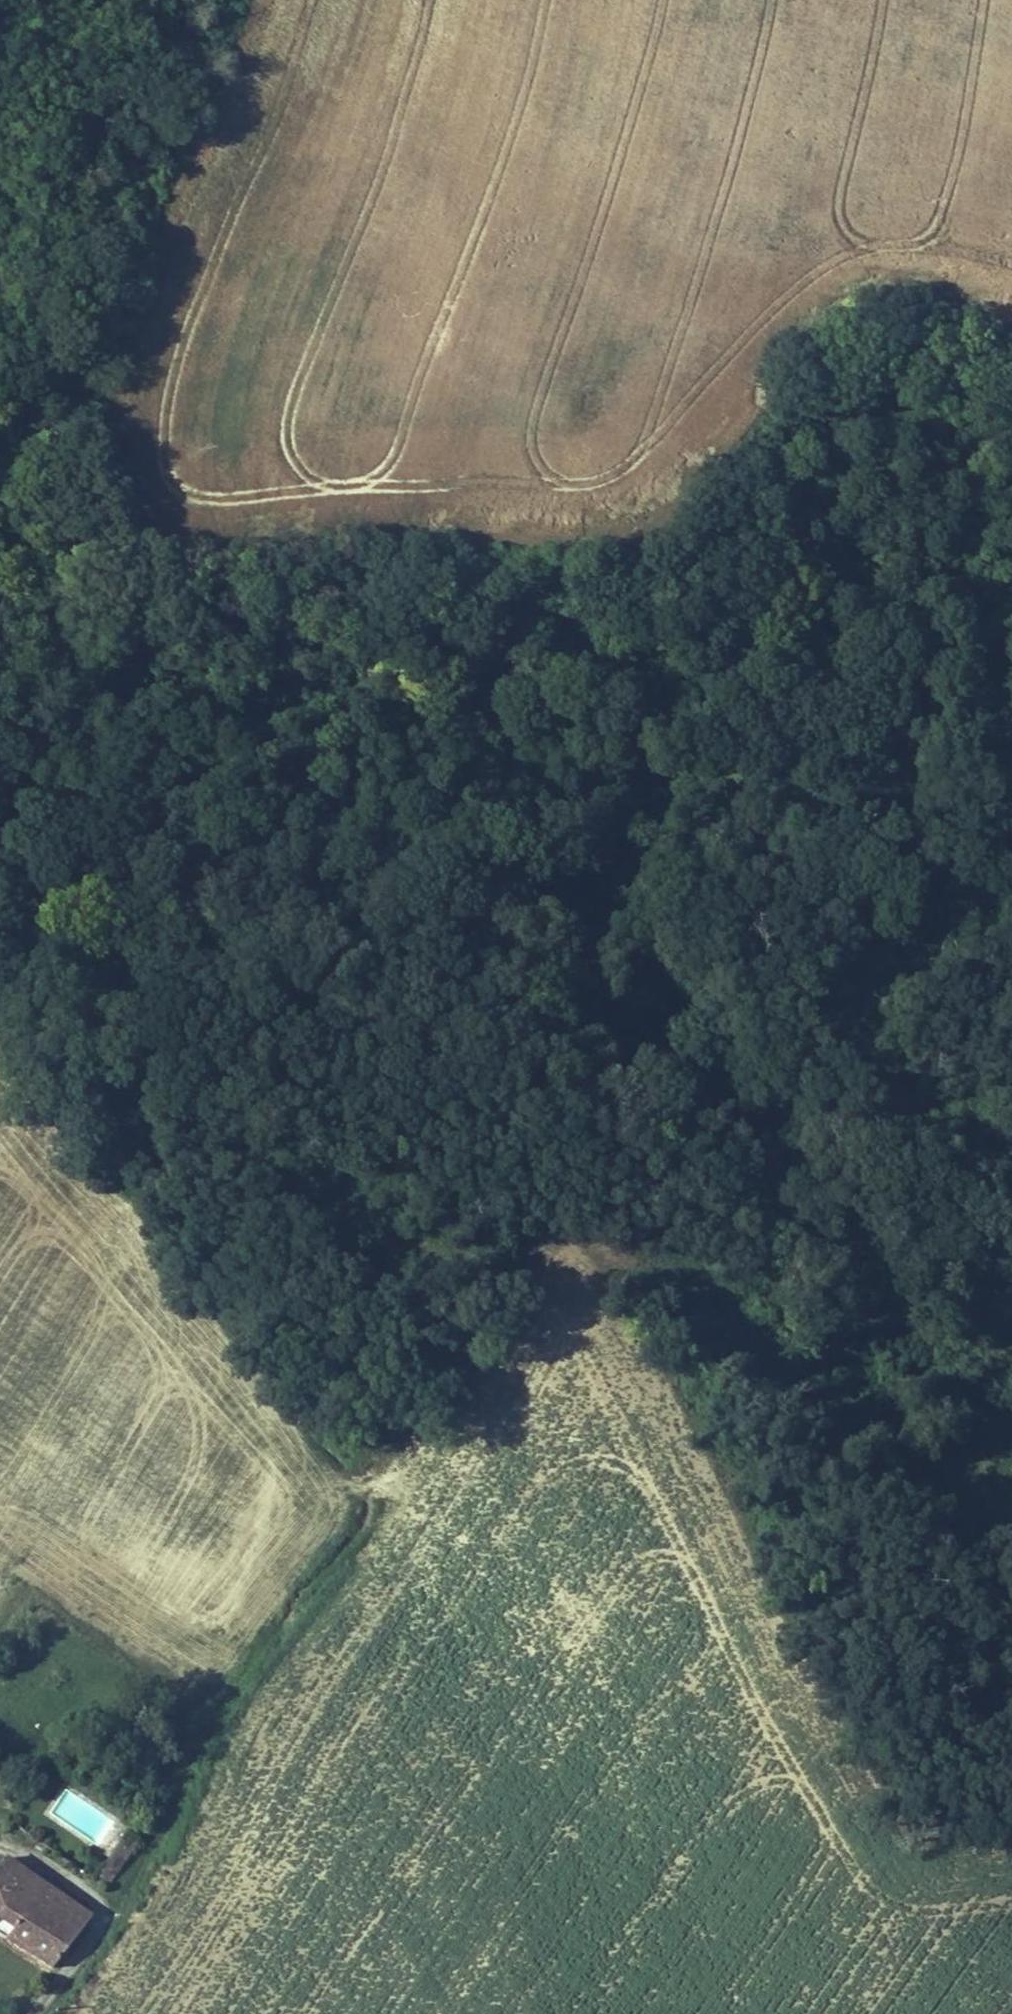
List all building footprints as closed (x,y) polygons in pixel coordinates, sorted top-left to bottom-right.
[(53,1970),(88,1916),(6,1863),(0,1873),(0,1936),(53,1970)]
